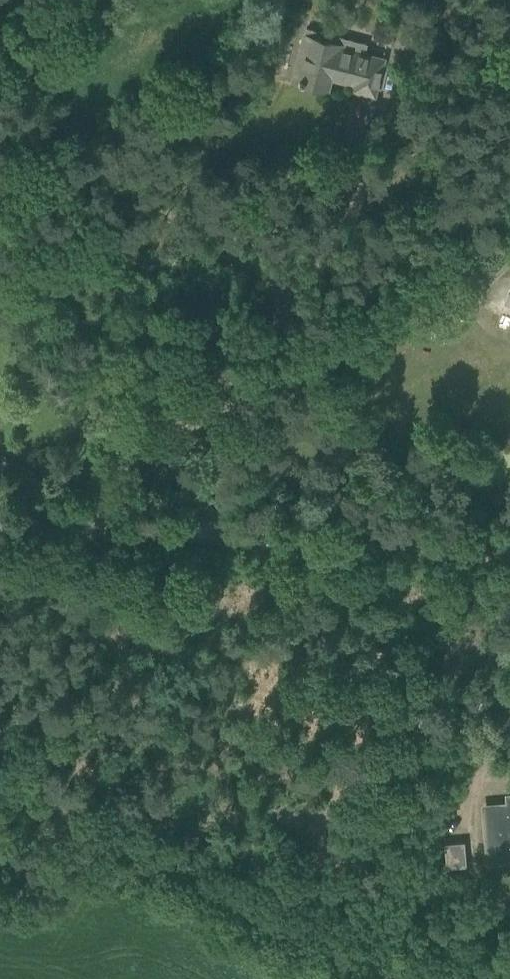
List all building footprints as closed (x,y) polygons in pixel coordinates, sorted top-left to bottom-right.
[(341,43),(305,34),(293,80),(305,83),(305,85),(319,89),(320,87),(327,89),(330,76),(353,82),(351,90),(376,97),(386,56),(361,50),(360,52),(340,47),(341,43)] [(508,795),(509,803),(486,805),(490,860),(509,858),(509,795),(508,795)]
